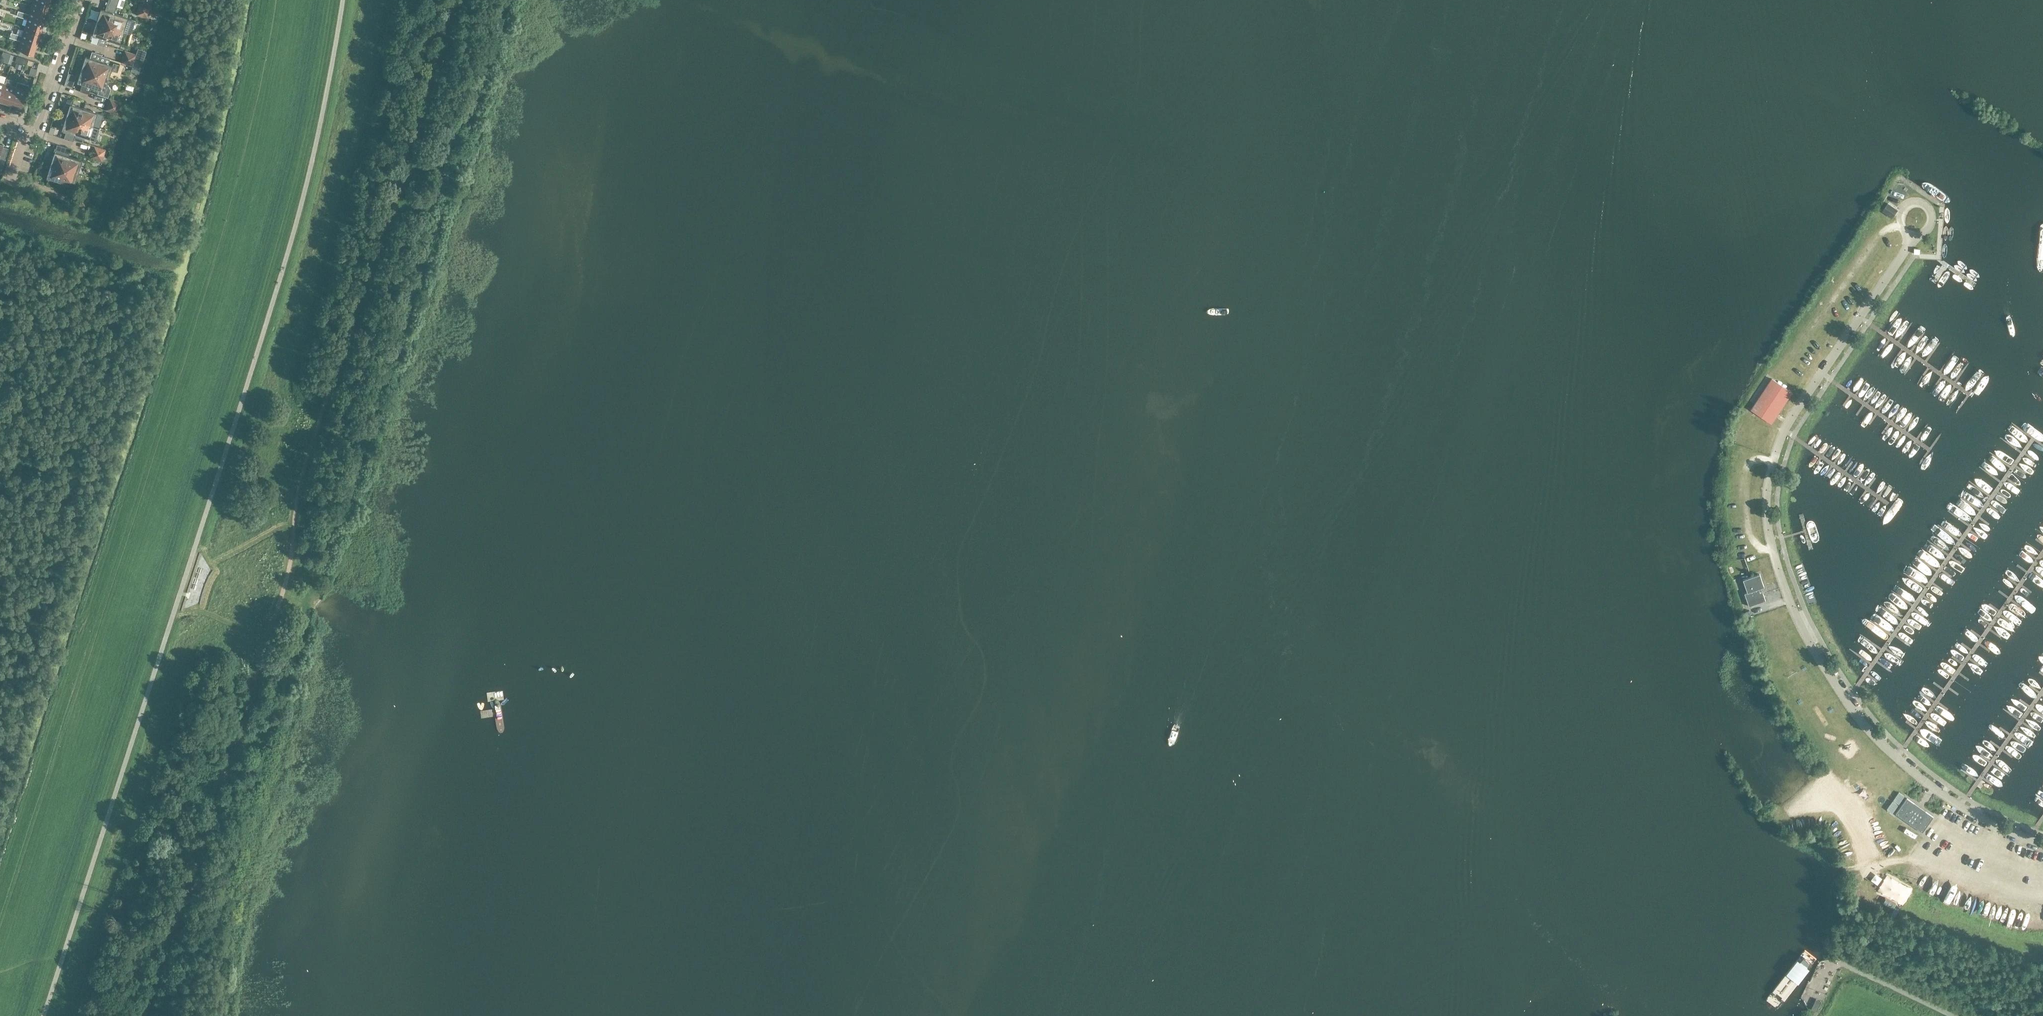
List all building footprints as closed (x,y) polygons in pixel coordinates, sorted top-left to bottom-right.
[(48,11),(51,0),(34,0),(32,6),(48,11)] [(115,13),(119,0),(108,0),(105,10),(101,9),(97,22),(110,26),(114,13),(115,13)] [(142,17),(146,5),(140,3),(137,15),(142,17)] [(146,5),(142,17),(148,18),(152,7),(146,5)] [(32,6),(28,17),(44,22),(48,11),(32,6)] [(135,20),(115,13),(114,13),(110,26),(131,33),(135,20)] [(25,28),(41,33),(44,22),(28,17),(25,28)] [(106,39),(110,26),(97,22),(92,35),(100,37),(98,44),(104,46),(106,39)] [(127,46),(131,33),(110,26),(106,39),(127,46)] [(25,28),(21,38),(37,44),(41,33),(25,28)] [(37,44),(21,38),(18,50),(33,55),(37,44)] [(95,74),(99,61),(101,54),(92,51),(90,58),(85,57),(81,69),(95,74)] [(125,51),(123,57),(134,60),(136,55),(125,51)] [(95,74),(109,78),(113,65),(108,64),(110,59),(101,56),(102,55),(101,54),(99,61),(95,74)] [(15,62),(26,65),(28,60),(17,56),(15,62)] [(133,66),(134,60),(123,57),(121,62),(133,66)] [(82,84),(80,91),(89,94),(91,87),(95,74),(81,69),(77,82),(82,84)] [(91,87),(99,89),(97,94),(108,98),(111,89),(108,85),(107,85),(109,78),(95,74),(91,87)] [(5,84),(0,99),(0,101),(10,104),(16,87),(10,85),(12,80),(7,78),(5,84)] [(17,82),(16,87),(10,104),(21,108),(29,85),(17,82)] [(110,98),(108,104),(119,108),(121,102),(110,98)] [(68,99),(66,103),(62,116),(66,117),(80,121),(84,109),(72,105),(74,101),(68,99)] [(119,108),(108,104),(106,110),(117,114),(119,108)] [(104,115),(84,109),(80,121),(100,128),(104,115)] [(73,142),(74,140),(80,121),(66,117),(62,130),(67,131),(64,139),(73,142)] [(74,140),(83,143),(85,137),(95,141),(100,128),(80,121),(74,140)] [(57,149),(56,152),(55,152),(51,165),(64,169),(68,156),(71,149),(57,144),(56,149),(57,149)] [(2,170),(9,148),(0,145),(0,169),(2,170)] [(94,146),(92,152),(104,155),(106,150),(94,146)] [(104,155),(92,152),(91,157),(102,161),(104,155)] [(64,169),(78,173),(82,161),(68,156),(64,169)] [(64,169),(51,165),(46,177),(60,182),(64,169)] [(64,169),(60,182),(74,186),(78,173),(64,169)] [(77,199),(88,203),(90,197),(79,194),(77,199)] [(75,205),(87,209),(88,203),(77,199),(75,205)] [(1897,210),(1887,203),(1881,211),(1891,218),(1897,210)] [(1777,384),(1760,409),(1755,406),(1751,411),(1766,421),(1787,390),(1777,384)] [(1795,566),(1797,571),(1805,569),(1803,563),(1795,566)] [(1797,574),(1802,587),(1811,584),(1806,571),(1797,574)] [(1744,593),(1748,604),(1749,606),(1765,600),(1761,588),(1764,587),(1759,574),(1743,580),(1747,592),(1744,593)] [(1893,800),(1899,804),(1905,796),(1904,796),(1899,792),(1893,800)] [(1907,798),(1896,814),(1923,832),(1933,817),(1907,798)] [(1887,809),(1888,810),(1893,813),(1898,805),(1892,801),(1887,809)] [(1936,814),(1947,823),(1950,819),(1947,817),(1951,811),(1943,805),(1936,814)] [(1816,1010),(1820,1000),(1813,997),(1809,1007),(1816,1010)]
